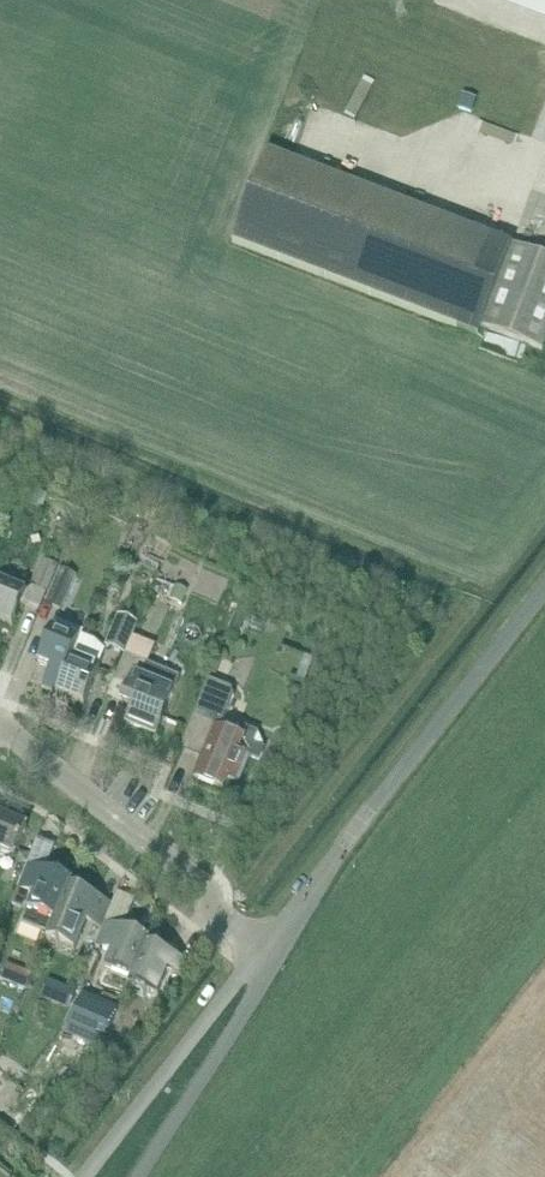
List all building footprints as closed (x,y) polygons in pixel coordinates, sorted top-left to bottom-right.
[(544,63),(544,49),(521,48),(521,62),(544,63)] [(233,244),(477,336),(481,327),(544,351),(544,350),(544,257),(267,153),(233,244)] [(45,560),(33,587),(48,594),(60,567),(45,560)] [(46,603),(64,610),(78,577),(61,569),(46,603)] [(14,626),(28,592),(1,581),(0,582),(0,620),(14,626)] [(177,586),(171,600),(184,605),(189,591),(177,586)] [(236,610),(228,629),(241,634),(248,615),(236,610)] [(120,617),(107,647),(125,654),(138,625),(120,617)] [(56,691),(73,652),(78,640),(82,631),(55,619),(38,659),(53,666),(50,675),(45,673),(40,684),(56,691)] [(133,654),(155,663),(164,643),(142,634),(133,654)] [(73,652),(56,691),(84,703),(101,664),(103,659),(98,649),(78,640),(73,652)] [(126,656),(116,681),(130,686),(123,702),(134,707),(129,721),(156,732),(167,705),(174,688),(178,677),(145,664),(126,656)] [(211,680),(184,745),(207,754),(198,776),(226,788),(231,777),(241,781),(252,756),(262,760),(267,749),(260,734),(241,727),(234,731),(232,735),(222,731),(236,696),(234,690),(211,680)] [(17,857),(28,828),(0,817),(0,818),(0,850),(17,857)] [(30,866),(20,890),(29,894),(32,895),(42,870),(30,866)] [(26,925),(52,936),(71,888),(72,888),(74,883),(46,872),(31,912),(26,925)] [(71,888),(52,936),(50,941),(77,952),(89,923),(93,925),(103,900),(99,899),(72,888),(71,888)] [(29,894),(20,890),(15,905),(23,908),(29,894)] [(103,900),(93,925),(105,929),(107,923),(108,923),(115,905),(103,900)] [(132,985),(134,980),(148,946),(149,946),(151,941),(156,927),(129,916),(123,929),(107,969),(101,983),(128,994),(132,985)] [(119,927),(108,923),(107,923),(105,929),(104,929),(97,947),(109,952),(119,927)] [(175,957),(149,946),(148,946),(134,980),(132,985),(159,996),(175,957)] [(180,959),(173,974),(185,979),(191,963),(180,959)] [(28,990),(35,974),(8,963),(1,979),(28,990)] [(50,981),(43,998),(70,1010),(78,992),(50,981)] [(119,1011),(84,996),(67,1035),(103,1050),(119,1011)]
